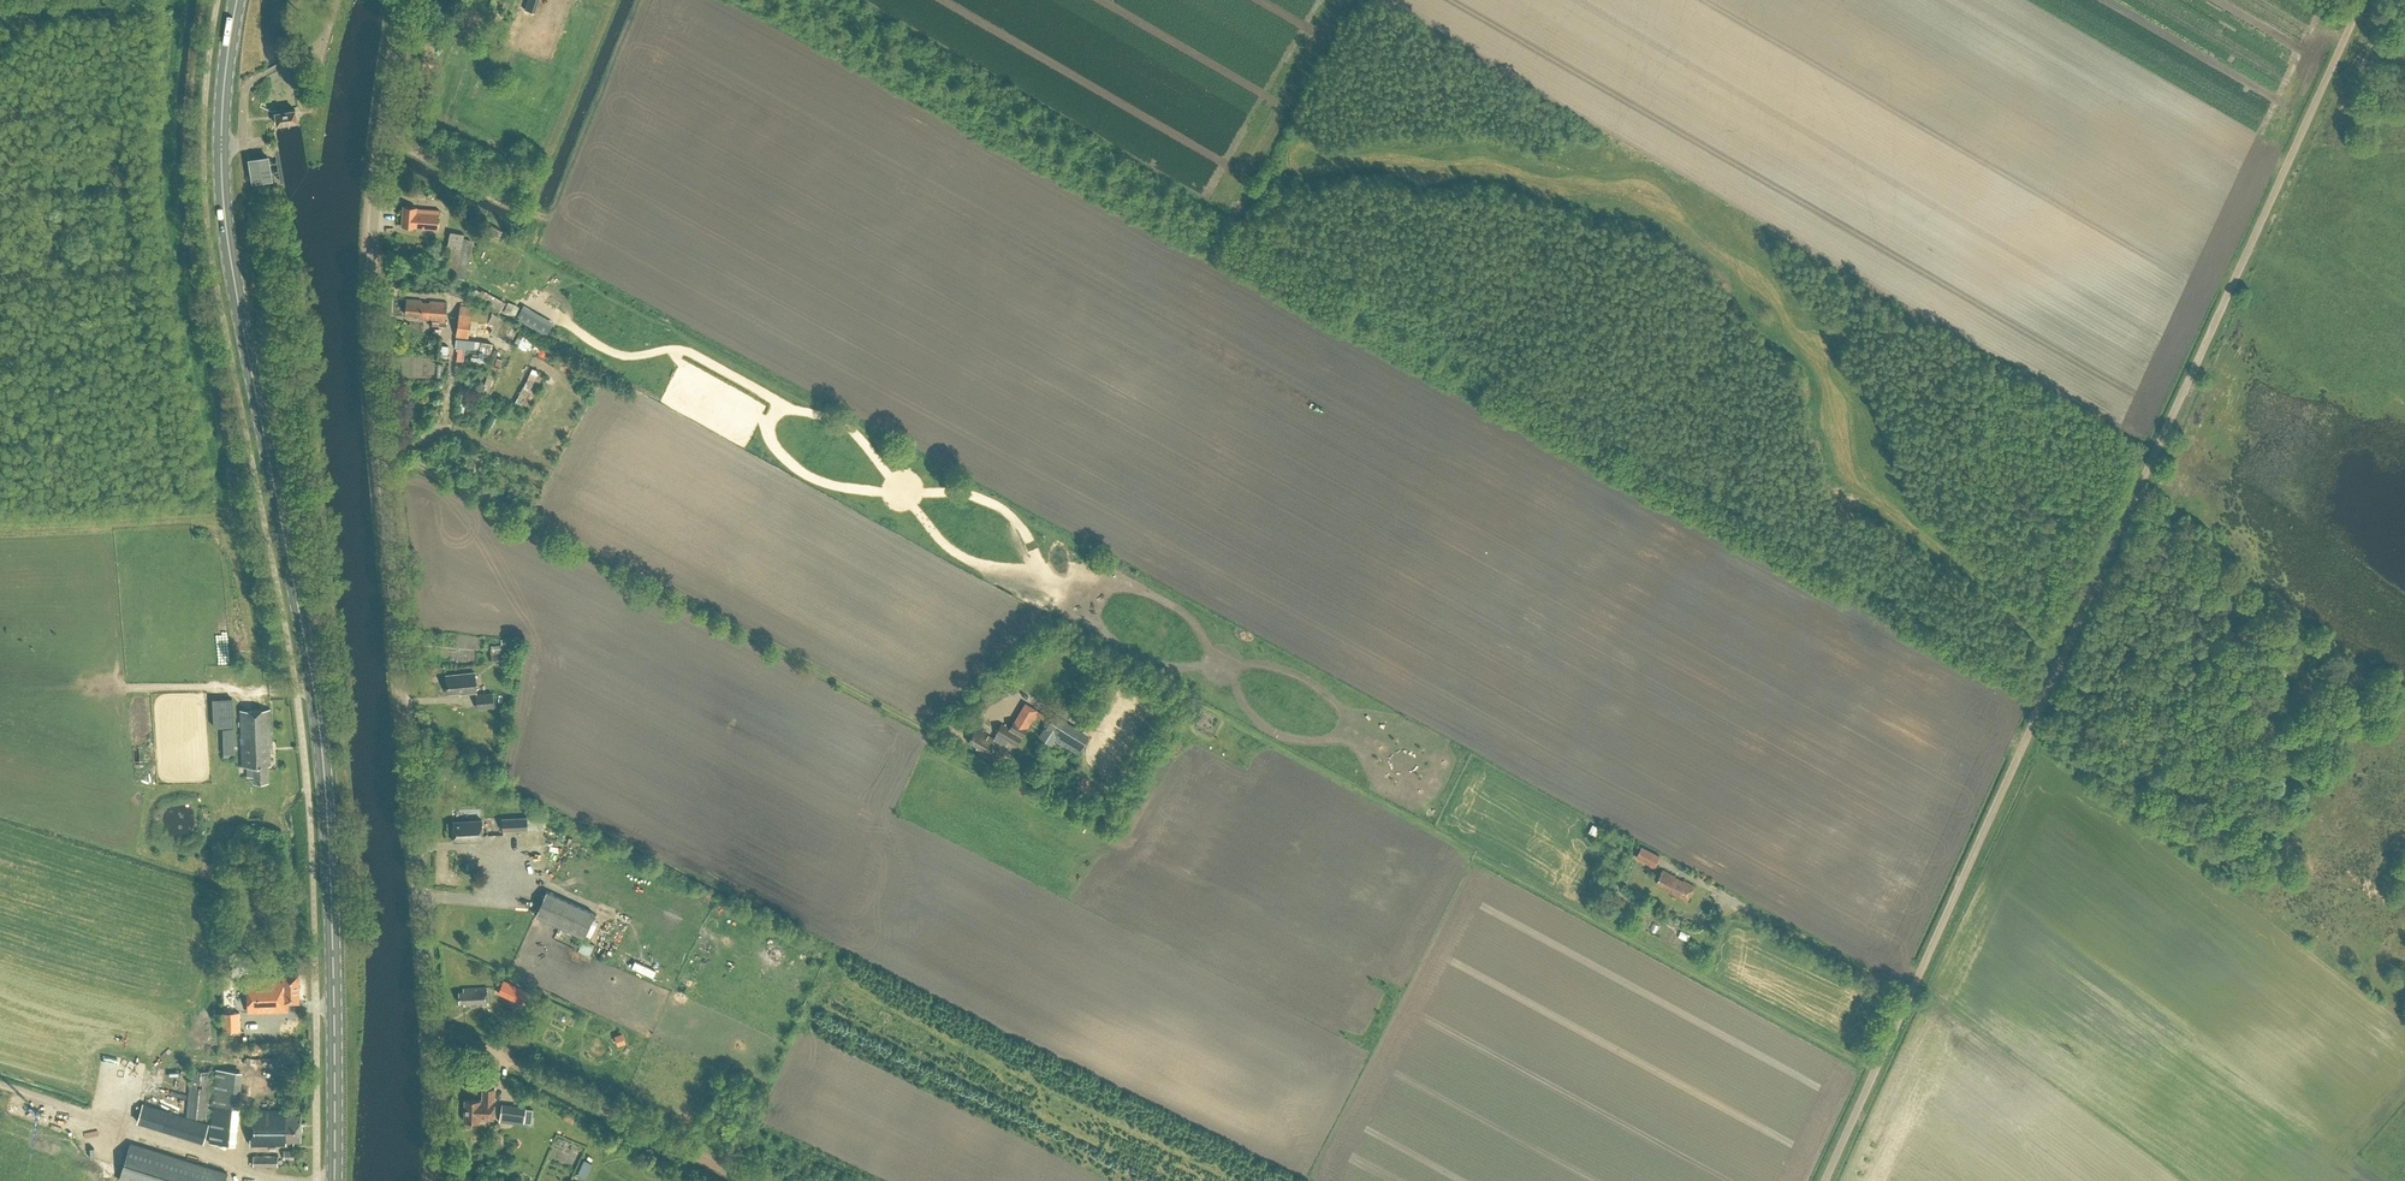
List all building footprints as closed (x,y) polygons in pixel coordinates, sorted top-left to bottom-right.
[(298,120),(297,109),(276,112),(278,123),(298,120)] [(252,181),(274,177),(269,153),(248,157),(252,181)] [(401,226),(436,229),(438,209),(416,208),(416,207),(402,205),(401,226)] [(486,229),(497,236),(501,230),(489,224),(486,229)] [(509,233),(504,230),(500,237),(505,240),(509,233)] [(450,247),(444,274),(464,278),(473,235),(450,231),(449,237),(447,246),(450,247)] [(440,259),(444,236),(430,234),(427,257),(440,259)] [(475,298),(474,300),(478,303),(507,318),(513,306),(486,291),(485,291),(481,288),(481,289),(480,290),(476,288),(471,296),(475,298)] [(431,303),(421,302),(421,300),(407,299),(406,314),(420,315),(420,318),(428,318),(428,321),(434,321),(433,325),(445,326),(447,302),(431,301),(431,303)] [(457,337),(468,339),(472,307),(461,305),(457,337)] [(490,332),(513,345),(522,329),(493,313),(488,324),(493,326),(490,332)] [(455,346),(458,347),(456,359),(464,360),(465,347),(474,348),(473,349),(479,350),(478,357),(471,356),(470,363),(487,367),(492,341),(474,339),(455,338),(455,346)] [(420,347),(419,359),(427,359),(428,348),(420,347)] [(483,393),(489,395),(496,374),(485,371),(484,374),(488,376),(485,384),(486,385),(483,393)] [(505,391),(501,398),(524,408),(536,381),(529,377),(518,398),(505,391)] [(505,407),(500,405),(497,411),(503,414),(505,407)] [(496,417),(492,415),(488,424),(492,426),(496,417)] [(490,642),(491,660),(502,660),(500,641),(490,642)] [(460,693),(477,691),(477,690),(475,670),(446,673),(444,673),(446,693),(460,692),(460,693)] [(475,694),(476,707),(493,706),(492,692),(475,694)] [(232,697),(212,698),(214,726),(233,725),(232,697)] [(268,780),(268,764),(270,764),(270,752),(271,752),(270,708),(240,709),(242,765),(247,765),(247,775),(253,775),(253,781),(268,780)] [(1053,716),(1040,736),(1051,743),(1054,738),(1064,744),(1066,741),(1080,749),(1088,737),(1053,716)] [(982,753),(992,759),(998,762),(1008,745),(1000,741),(1003,736),(1016,743),(1020,735),(1021,735),(1026,725),(1013,719),(1008,728),(1000,723),(995,733),(997,733),(994,738),(975,728),(968,740),(977,746),(976,747),(983,751),(982,753)] [(233,728),(223,729),(224,753),(224,755),(235,754),(234,753),(233,728)] [(501,819),(502,830),(527,829),(527,818),(501,819)] [(454,821),(455,841),(484,839),(482,819),(454,821)] [(1592,823),(1588,831),(1589,832),(1596,835),(1600,827),(1593,824),(1592,823)] [(1578,839),(1580,830),(1572,829),(1570,837),(1578,839)] [(1641,847),(1636,857),(1655,866),(1659,856),(1641,847)] [(1626,856),(1622,868),(1639,874),(1643,862),(1626,856)] [(1666,890),(1686,900),(1694,885),(1663,869),(1657,881),(1668,887),(1666,890)] [(1639,892),(1663,904),(1668,894),(1644,882),(1639,892)] [(535,914),(583,937),(595,912),(546,890),(535,914)] [(579,949),(591,954),(595,943),(583,938),(579,949)] [(248,1011),(284,1011),(284,1001),(299,1001),(298,973),(283,973),(283,977),(248,978),(248,1011)] [(499,985),(499,994),(514,993),(513,984),(499,985)] [(488,1003),(487,986),(463,988),(463,991),(458,991),(459,1002),(463,1002),(464,1005),(488,1003)] [(528,987),(522,998),(528,1002),(535,991),(528,987)] [(222,1030),(239,1030),(239,1011),(221,1011),(222,1030)] [(207,1118),(212,1065),(189,1063),(185,1116),(207,1118)] [(216,1069),(215,1078),(209,1140),(235,1143),(242,1071),(216,1069)] [(494,1100),(494,1088),(482,1087),(482,1099),(479,1099),(464,1098),(463,1120),(479,1121),(479,1118),(493,1118),(494,1100)] [(145,1090),(144,1095),(156,1098),(157,1093),(145,1090)] [(501,1103),(499,1120),(523,1123),(525,1106),(501,1103)] [(285,1113),(285,1106),(282,1106),(282,1109),(250,1109),(249,1142),(285,1143),(285,1139),(301,1139),(301,1113),(285,1113)] [(227,1174),(130,1144),(119,1180),(123,1180),(224,1180),(227,1174)] [(277,1164),(277,1153),(253,1153),(253,1164),(277,1164)] [(568,1176),(573,1167),(565,1163),(560,1171),(568,1176)]
